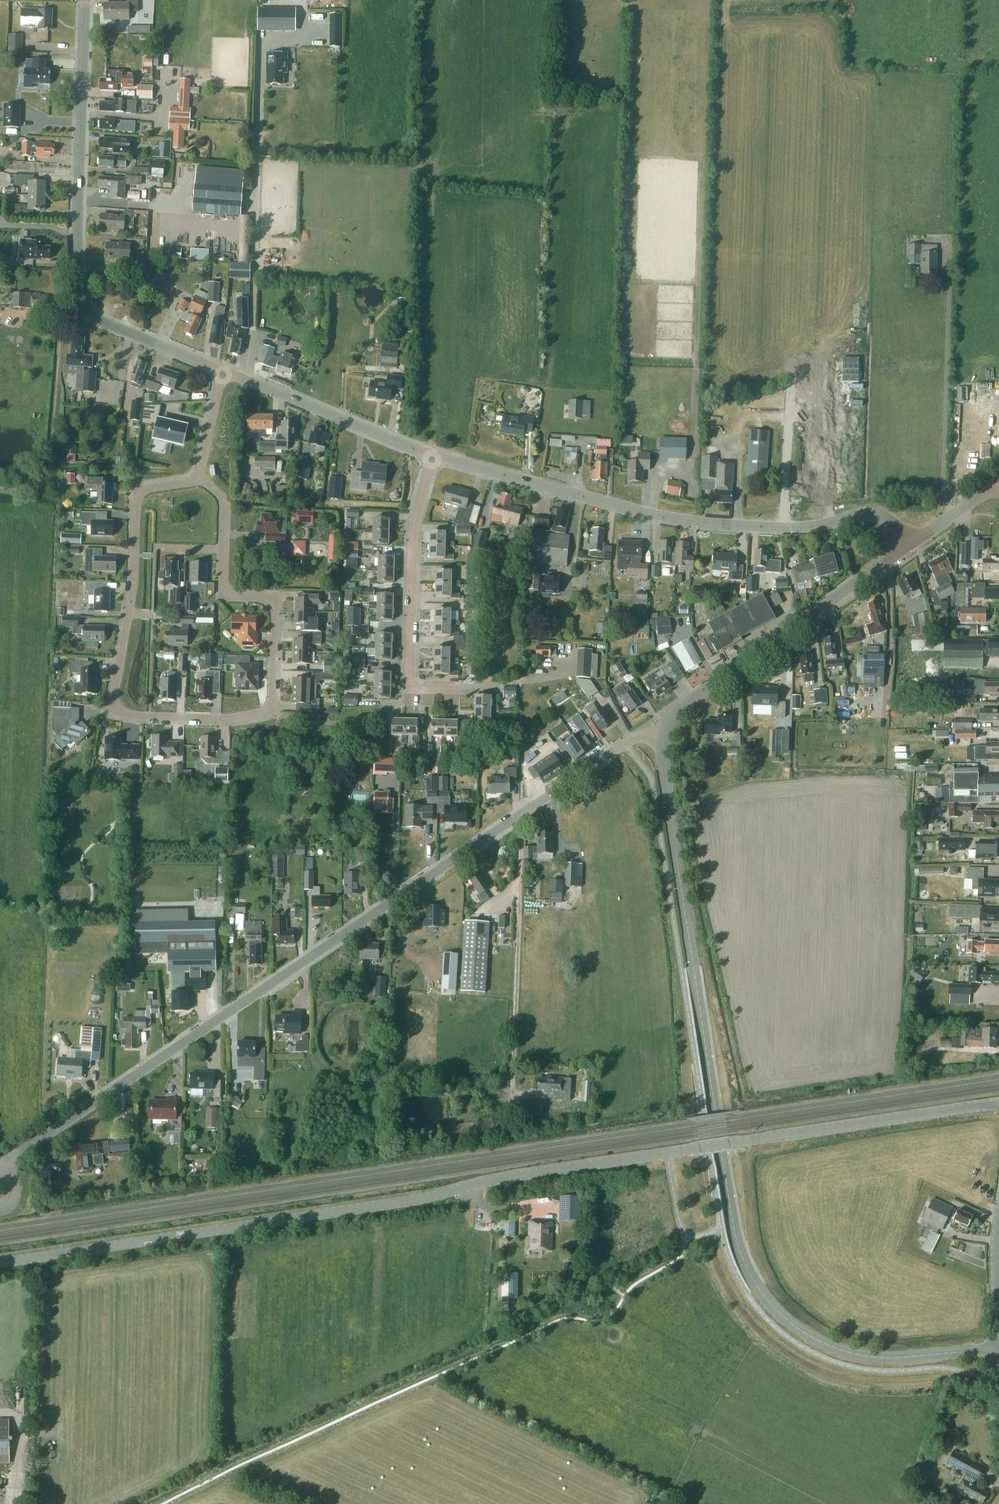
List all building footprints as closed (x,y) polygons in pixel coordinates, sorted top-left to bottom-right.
[(138,0),(127,0),(127,4),(104,4),(104,20),(129,20),(129,9),(138,9),(138,0)] [(38,26),(38,29),(51,30),(52,10),(22,9),(21,26),(38,26)] [(296,28),(296,12),(258,12),(258,28),(296,28)] [(331,32),(331,47),(341,47),(341,32),(331,32)] [(8,51),(22,51),(23,35),(9,34),(8,51)] [(145,59),(144,67),(150,67),(152,67),(153,54),(149,54),(149,59),(145,59)] [(283,85),(283,73),(286,73),(286,55),(268,54),(267,74),(268,74),(268,84),(283,85)] [(45,60),(26,60),(25,87),(33,88),(33,84),(50,84),(50,71),(45,71),(45,60)] [(124,71),(106,71),(106,79),(100,79),(100,90),(118,90),(118,85),(122,86),(122,87),(134,87),(134,73),(124,73),(124,71)] [(138,85),(137,99),(152,99),(153,86),(138,85)] [(179,100),(189,100),(190,87),(180,87),(179,100)] [(115,113),(115,112),(123,113),(125,113),(139,114),(139,102),(126,101),(123,101),(115,101),(115,103),(101,102),(100,111),(109,111),(109,112),(115,113)] [(5,105),(5,127),(20,127),(20,106),(5,105)] [(170,118),(190,119),(191,109),(171,108),(170,118)] [(170,129),(190,130),(190,120),(170,119),(170,129)] [(115,121),(100,120),(100,129),(109,130),(110,131),(113,131),(114,130),(114,131),(135,133),(135,122),(115,121)] [(114,148),(114,153),(130,154),(130,140),(115,139),(100,138),(99,148),(108,148),(109,149),(112,149),(113,148),(114,148)] [(54,155),(55,146),(51,146),(51,143),(38,143),(38,144),(31,143),(32,142),(24,142),(23,156),(31,156),(31,153),(37,153),(37,157),(50,157),(50,155),(54,155)] [(126,167),(126,159),(118,158),(118,159),(114,158),(100,157),(99,166),(114,167),(114,166),(126,167)] [(152,171),(164,172),(165,162),(153,161),(152,171)] [(29,186),(28,195),(46,196),(46,182),(34,181),(34,175),(13,175),(13,185),(29,186)] [(107,187),(108,188),(112,189),(111,198),(124,199),(125,184),(131,184),(131,177),(125,177),(125,180),(99,177),(99,187),(107,187)] [(195,185),(193,212),(241,216),(243,189),(195,185)] [(153,196),(168,197),(169,189),(153,189),(153,196)] [(46,196),(28,195),(28,205),(13,205),(13,215),(33,216),(33,210),(46,210),(46,196)] [(124,217),(101,215),(100,230),(124,231),(124,227),(133,227),(135,211),(125,210),(124,217)] [(11,226),(10,235),(21,235),(21,227),(11,226)] [(151,228),(150,239),(159,239),(159,228),(151,228)] [(20,239),(20,259),(40,259),(40,258),(50,258),(51,247),(40,247),(40,240),(20,239)] [(106,258),(130,259),(130,244),(107,243),(106,258)] [(907,246),(907,265),(921,265),(921,275),(937,275),(937,254),(937,246),(907,246)] [(171,247),(172,258),(184,257),(183,247),(171,247)] [(210,260),(211,249),(193,248),(193,259),(210,260)] [(155,258),(160,253),(156,249),(151,254),(155,258)] [(250,279),(251,264),(231,263),(230,278),(250,279)] [(152,289),(164,291),(167,273),(155,271),(152,289)] [(220,283),(210,282),(208,302),(218,303),(220,283)] [(14,294),(14,308),(25,308),(25,306),(31,307),(31,308),(44,309),(44,307),(48,307),(49,296),(27,295),(27,294),(14,294)] [(195,296),(192,304),(189,302),(188,303),(182,300),(177,309),(184,312),(186,307),(189,309),(194,311),(193,315),(192,315),(188,324),(189,325),(185,333),(193,337),(197,329),(198,329),(202,320),(204,316),(201,315),(207,302),(195,296)] [(249,329),(248,298),(237,298),(238,323),(236,323),(236,327),(229,326),(228,328),(226,338),(233,339),(233,340),(232,341),(231,344),(232,345),(230,353),(240,355),(243,341),(245,329),(249,329)] [(212,329),(209,344),(219,345),(222,331),(221,331),(223,319),(224,315),(225,308),(217,307),(214,323),(213,329),(212,329)] [(278,336),(276,344),(284,347),(287,338),(278,336)] [(68,365),(92,367),(93,357),(83,356),(85,338),(73,337),(71,355),(69,354),(68,365)] [(296,358),(281,353),(280,358),(272,356),(275,349),(265,345),(259,364),(269,367),(269,366),(276,369),(275,372),(282,374),(283,373),(291,375),(294,366),(293,366),(296,358)] [(381,363),(397,364),(398,353),(382,351),(381,363)] [(143,374),(146,364),(137,361),(132,375),(132,376),(130,382),(133,383),(132,386),(139,389),(140,385),(141,386),(144,375),(143,374)] [(174,390),(179,374),(161,368),(157,379),(149,376),(145,388),(157,392),(159,385),(174,390)] [(97,372),(84,371),(82,391),(95,392),(97,372)] [(401,389),(402,377),(389,376),(388,383),(371,381),(369,396),(381,398),(381,399),(390,400),(392,388),(401,389)] [(834,477),(854,478),(859,378),(839,377),(834,477)] [(115,403),(120,404),(121,380),(99,379),(98,392),(108,392),(108,401),(115,401),(115,403)] [(528,389),(526,387),(523,386),(521,388),(520,392),(522,394),(526,394),(528,392),(528,389)] [(612,403),(612,392),(602,391),(602,403),(612,403)] [(568,418),(590,419),(591,401),(583,400),(583,401),(569,400),(568,418)] [(133,421),(133,427),(139,427),(140,421),(140,422),(142,402),(136,401),(133,421)] [(162,405),(144,405),(142,424),(152,426),(152,424),(157,425),(154,438),(183,445),(187,427),(158,420),(162,405)] [(495,421),(497,424),(502,424),(501,433),(523,436),(524,431),(532,432),(534,417),(524,416),(523,420),(503,417),(503,415),(498,415),(495,416),(495,421)] [(253,438),(260,438),(260,416),(248,416),(247,429),(253,430),(253,438)] [(260,416),(260,438),(266,438),(266,430),(272,430),(273,417),(260,416)] [(296,422),(283,422),(282,422),(282,436),(276,436),(276,450),(276,453),(282,453),(282,450),(288,450),(288,442),(295,442),(296,422)] [(315,429),(314,433),(311,432),(309,444),(317,446),(315,452),(324,453),(326,447),(322,447),(323,440),(328,441),(330,434),(325,433),(326,431),(315,429)] [(746,477),(767,478),(770,431),(749,431),(746,477)] [(552,446),(564,446),(564,438),(552,438),(552,446)] [(668,459),(669,439),(661,439),(660,459),(668,459)] [(275,453),(276,443),(259,443),(259,453),(275,453)] [(607,478),(607,463),(606,463),(607,447),(597,447),(597,454),(600,455),(600,463),(596,462),(596,471),(593,471),(592,480),(604,480),(604,478),(607,478)] [(563,465),(575,467),(577,454),(565,452),(563,465)] [(649,470),(650,453),(639,453),(639,462),(623,461),(623,471),(628,471),(628,481),(643,482),(643,469),(649,470)] [(311,469),(304,467),(307,457),(300,456),(298,465),(299,466),(296,477),(308,480),(311,469)] [(715,491),(715,494),(715,503),(732,503),(732,491),(732,482),(733,482),(734,463),(717,462),(717,457),(703,456),(702,478),(703,478),(703,490),(714,490),(714,491),(715,491)] [(275,469),(275,458),(255,458),(255,469),(275,469)] [(355,471),(354,471),(352,489),(366,491),(367,483),(385,485),(387,467),(378,466),(372,465),(372,464),(363,463),(362,472),(361,478),(354,477),(355,471)] [(107,477),(99,476),(85,476),(85,489),(98,489),(97,504),(112,504),(113,491),(114,491),(114,484),(107,484),(107,477)] [(339,499),(341,479),(331,478),(329,498),(339,499)] [(666,493),(680,496),(682,483),(668,480),(666,493)] [(280,484),(279,496),(289,497),(290,485),(280,484)] [(240,493),(247,495),(250,487),(243,485),(240,493)] [(469,525),(474,505),(467,503),(471,491),(462,489),(461,490),(448,486),(444,502),(461,507),(459,516),(457,516),(454,524),(469,525)] [(326,492),(314,490),(312,500),(324,502),(326,492)] [(491,520),(500,523),(500,521),(509,523),(511,523),(511,524),(518,526),(523,508),(511,505),(512,502),(510,501),(511,496),(502,493),(501,498),(499,497),(495,510),(494,510),(494,509),(493,509),(490,521),(491,521),(491,520)] [(74,510),(61,509),(61,518),(73,518),(74,510)] [(556,522),(549,521),(550,518),(536,516),(534,529),(548,531),(555,532),(565,534),(566,528),(568,518),(567,518),(568,511),(559,509),(556,522)] [(81,521),(81,525),(92,526),(92,535),(113,536),(113,521),(97,521),(97,513),(82,512),(82,510),(74,510),(73,518),(73,520),(81,521)] [(314,512),(298,512),(297,522),(313,522),(314,512)] [(269,542),(272,542),(286,542),(286,534),(285,534),(281,534),(281,526),(282,515),(271,515),(262,514),(262,523),(258,522),(258,532),(266,533),(269,533),(269,542)] [(389,533),(389,532),(389,519),(374,519),(373,529),(365,529),(365,533),(373,534),(373,532),(389,533)] [(471,535),(471,526),(457,526),(456,534),(471,535)] [(604,561),(611,561),(612,547),(603,546),(604,530),(593,529),(593,536),(591,536),(590,551),(592,551),(591,557),(604,558),(604,561)] [(472,554),(481,557),(488,534),(477,531),(474,543),(472,554)] [(388,545),(389,533),(373,532),(373,534),(373,541),(365,541),(365,546),(373,546),(373,544),(388,545)] [(430,532),(430,545),(445,545),(445,547),(454,547),(454,545),(454,542),(445,542),(445,532),(430,532)] [(527,562),(565,566),(567,566),(570,536),(530,532),(527,562)] [(62,534),(61,543),(70,543),(71,535),(62,534)] [(308,555),(308,540),(293,540),(293,555),(308,555)] [(617,567),(628,568),(627,574),(639,575),(639,578),(647,578),(647,565),(640,565),(641,557),(642,542),(618,541),(617,556),(618,556),(617,567)] [(358,550),(358,542),(346,542),(346,550),(358,550)] [(664,565),(676,566),(676,548),(672,548),(672,542),(661,542),(660,554),(658,554),(658,562),(664,562),(664,565)] [(676,548),(676,566),(681,566),(681,571),(693,571),(694,557),(688,557),(688,543),(677,542),(676,548)] [(445,547),(445,545),(430,545),(429,558),(444,558),(444,560),(454,560),(454,555),(445,555),(445,547)] [(70,554),(80,554),(80,546),(70,546),(70,554)] [(95,563),(94,571),(116,572),(116,557),(102,557),(102,549),(85,548),(85,562),(95,563)] [(358,558),(359,551),(347,550),(346,558),(358,558)] [(509,560),(509,550),(496,550),(495,560),(509,560)] [(780,573),(781,561),(767,560),(767,551),(755,550),(754,566),(765,567),(764,572),(780,573)] [(714,554),(713,570),(713,573),(714,576),(719,576),(722,574),(722,570),(733,571),(732,580),(742,580),(743,566),(736,565),(737,555),(727,554),(727,555),(714,554)] [(809,560),(810,563),(793,568),(793,569),(788,571),(792,585),(814,579),(816,580),(820,579),(820,577),(838,572),(833,554),(816,559),(815,558),(809,560)] [(951,585),(953,584),(951,581),(952,581),(948,574),(953,571),(945,555),(928,564),(936,580),(940,587),(935,590),(941,600),(955,593),(951,585)] [(998,573),(998,560),(996,560),(996,557),(987,556),(987,560),(983,560),(983,572),(993,573),(998,573)] [(370,571),(378,571),(378,569),(394,570),(394,557),(379,557),(378,567),(370,567),(370,569),(370,571)] [(164,586),(179,586),(179,575),(178,575),(178,562),(166,562),(166,570),(164,570),(164,572),(161,572),(159,573),(159,577),(160,579),(164,579),(164,586)] [(192,563),(191,583),(206,583),(207,563),(192,563)] [(528,590),(538,590),(540,565),(530,565),(528,590)] [(479,577),(479,566),(470,566),(470,577),(479,577)] [(394,570),(378,569),(378,571),(378,579),(370,579),(370,584),(379,584),(379,582),(394,583),(394,570)] [(436,584),(451,584),(451,586),(460,586),(460,584),(460,581),(451,581),(451,571),(436,571),(436,584)] [(905,597),(910,594),(913,600),(921,595),(911,575),(897,582),(905,597)] [(550,592),(558,593),(559,578),(541,577),(540,592),(542,592),(542,595),(544,597),(547,597),(549,595),(550,592)] [(747,577),(747,591),(755,592),(756,578),(747,577)] [(776,588),(788,587),(788,579),(776,580),(776,588)] [(59,582),(58,590),(82,590),(83,582),(59,582)] [(100,591),(101,583),(86,582),(85,591),(89,591),(89,596),(95,596),(94,611),(109,611),(110,592),(100,591)] [(436,584),(435,597),(450,597),(450,598),(460,599),(460,594),(451,594),(451,586),(451,584),(436,584)] [(985,589),(985,584),(971,584),(971,599),(984,599),(984,600),(989,600),(990,601),(993,601),(994,600),(998,600),(998,589),(985,589)] [(691,588),(691,597),(705,598),(705,588),(691,588)] [(185,590),(177,589),(177,591),(176,603),(184,604),(185,590)] [(295,599),(295,611),(313,612),(313,604),(322,604),(323,592),(302,592),(302,599),(295,599)] [(332,601),(337,601),(337,611),(342,612),(343,593),(333,592),(332,601)] [(708,624),(711,630),(714,634),(723,650),(742,640),(740,638),(775,619),(770,610),(783,603),(777,593),(765,599),(762,594),(732,611),(730,608),(725,611),(722,607),(707,615),(710,623),(708,624)] [(393,608),(393,595),(378,594),(377,604),(369,604),(369,609),(377,609),(377,608),(393,608)] [(464,603),(476,604),(476,597),(477,595),(473,595),(473,597),(464,597),(464,603)] [(185,597),(185,612),(195,612),(196,597),(185,597)] [(873,620),(873,624),(866,626),(869,637),(882,633),(881,630),(885,629),(882,618),(883,617),(880,608),(879,608),(877,601),(868,603),(871,613),(869,614),(871,621),(873,620)] [(475,618),(478,618),(478,613),(475,612),(475,606),(464,606),(464,613),(475,613),(475,618)] [(393,621),(393,608),(377,608),(377,609),(377,617),(369,617),(369,622),(378,622),(378,620),(393,621)] [(359,610),(347,609),(346,627),(358,628),(359,610)] [(450,623),(450,624),(459,625),(459,622),(459,620),(450,620),(451,610),(435,609),(435,622),(450,623)] [(985,615),(985,609),(961,609),(961,622),(985,623),(985,621),(986,621),(988,620),(988,616),(987,615),(985,615)] [(300,631),(322,632),(322,619),(313,619),(313,612),(295,611),(295,623),(301,624),(300,631)] [(917,614),(921,634),(932,632),(928,613),(917,614)] [(105,627),(78,626),(79,617),(62,616),(62,627),(72,627),(72,634),(84,634),(84,641),(104,642),(105,627)] [(256,632),(257,633),(258,616),(249,616),(249,617),(233,616),(232,627),(231,628),(236,633),(237,632),(241,632),(240,644),(256,644),(256,632)] [(173,646),(188,646),(188,630),(188,624),(193,624),(194,617),(182,617),(181,624),(182,624),(182,630),(174,630),(174,632),(166,632),(166,644),(174,644),(173,646)] [(657,629),(657,636),(671,635),(670,618),(650,620),(653,630),(657,629)] [(435,635),(450,636),(450,637),(459,637),(459,633),(450,632),(450,624),(450,623),(435,622),(435,635)] [(469,623),(469,631),(478,631),(478,623),(469,623)] [(717,654),(723,650),(714,634),(711,630),(706,633),(708,637),(708,638),(698,643),(707,659),(717,654)] [(294,639),(294,651),(312,652),(312,644),(321,644),(322,632),(307,632),(307,639),(294,639)] [(392,648),(392,647),(392,634),(377,634),(376,644),(368,644),(368,649),(376,649),(376,647),(392,648)] [(825,646),(824,646),(825,656),(827,672),(844,670),(843,659),(836,660),(836,655),(834,637),(824,638),(825,646)] [(698,664),(701,662),(688,639),(673,647),(686,670),(690,668),(691,669),(699,666),(698,664)] [(988,657),(998,657),(998,639),(989,639),(989,640),(944,639),(943,668),(982,668),(982,656),(988,656),(988,657)] [(464,644),(464,652),(478,652),(478,644),(464,644)] [(556,656),(556,646),(550,646),(550,647),(536,646),(536,657),(551,657),(551,656),(556,656)] [(391,660),(392,648),(376,647),(376,649),(376,657),(368,656),(368,661),(376,661),(376,660),(391,660)] [(459,664),(459,661),(459,659),(450,659),(450,649),(434,648),(434,661),(450,662),(450,663),(459,664)] [(576,677),(591,678),(592,650),(578,649),(576,677)] [(312,652),(294,651),(294,663),(312,664),(312,652)] [(811,655),(807,655),(806,654),(802,655),(801,656),(800,656),(801,669),(801,670),(801,672),(802,673),(802,675),(804,674),(805,682),(808,682),(809,686),(813,685),(814,684),(813,673),(811,655)] [(207,655),(206,667),(217,667),(218,655),(207,655)] [(884,687),(884,655),(864,655),(864,687),(884,687)] [(178,672),(187,672),(188,656),(179,656),(178,672)] [(237,689),(257,690),(258,665),(239,664),(239,656),(225,656),(225,665),(237,665),(237,689)] [(351,656),(351,667),(364,667),(365,656),(351,656)] [(93,662),(71,661),(70,673),(81,674),(81,683),(75,683),(74,693),(95,694),(96,670),(93,669),(93,662)] [(450,663),(450,662),(434,661),(434,674),(449,674),(449,676),(458,676),(458,672),(449,671),(450,663)] [(684,676),(674,661),(662,670),(672,685),(684,676)] [(467,675),(476,676),(476,663),(467,663),(467,675)] [(625,663),(615,664),(624,678),(631,674),(625,663)] [(220,672),(207,671),(206,681),(197,681),(197,688),(198,688),(197,700),(211,701),(212,684),(220,684),(220,672)] [(293,679),(293,691),(311,692),(311,684),(320,684),(320,672),(306,671),(306,679),(293,679)] [(175,680),(175,672),(168,672),(168,680),(160,680),(160,688),(162,688),(161,700),(175,700),(176,680),(175,680)] [(391,686),(391,673),(375,672),(375,682),(367,682),(367,687),(375,687),(375,686),(391,686)] [(655,672),(643,680),(650,691),(653,689),(658,697),(671,688),(663,676),(659,679),(655,674),(655,672)] [(576,679),(589,698),(598,692),(590,680),(576,679)] [(998,694),(998,683),(985,683),(985,680),(974,680),(974,694),(998,694)] [(577,681),(564,690),(584,719),(591,715),(601,730),(612,723),(602,707),(597,711),(577,681)] [(623,683),(618,687),(620,690),(624,697),(619,700),(624,707),(627,705),(631,711),(641,704),(632,691),(628,685),(626,686),(623,683)] [(390,699),(391,686),(375,686),(375,687),(375,695),(367,695),(366,699),(375,700),(375,698),(390,699)] [(771,717),(785,717),(785,702),(777,702),(777,688),(764,688),(764,687),(753,686),(752,705),(772,705),(771,717)] [(503,688),(503,698),(515,698),(515,688),(503,688)] [(827,703),(826,689),(813,691),(815,705),(827,703)] [(311,692),(293,691),(292,703),(305,704),(305,711),(319,711),(320,699),(311,699),(311,692)] [(556,705),(567,698),(563,692),(552,699),(556,705)] [(345,705),(357,705),(357,694),(345,695),(345,705)] [(475,696),(475,709),(490,710),(491,707),(491,699),(499,700),(499,695),(490,695),(490,696),(475,696)] [(964,704),(976,704),(976,696),(964,696),(964,704)] [(78,729),(70,720),(70,708),(72,709),(72,708),(55,707),(54,729),(62,737),(55,743),(54,742),(54,743),(62,752),(62,751),(62,750),(73,740),(77,744),(82,739),(87,739),(87,734),(89,732),(88,731),(88,727),(83,726),(82,725),(78,729)] [(499,708),(491,707),(490,710),(475,709),(475,722),(490,722),(490,712),(499,712),(499,708)] [(986,720),(986,721),(998,721),(998,709),(986,709),(986,710),(980,710),(980,716),(976,716),(976,720),(980,720),(986,720)] [(718,716),(718,720),(708,720),(707,734),(717,734),(718,732),(730,733),(731,717),(718,716)] [(405,720),(392,720),(392,735),(402,735),(402,744),(406,744),(406,736),(405,735),(405,720)] [(418,720),(405,720),(405,735),(406,736),(414,736),(414,744),(419,744),(419,735),(417,735),(418,720)] [(502,720),(502,729),(514,730),(515,721),(502,720)] [(971,720),(952,720),(952,728),(955,728),(971,728),(971,720)] [(441,745),(444,745),(446,745),(446,737),(445,737),(444,737),(445,721),(432,721),(432,736),(442,736),(441,745)] [(458,721),(445,721),(445,737),(446,737),(454,737),(454,745),(459,745),(459,736),(457,736),(458,721)] [(583,730),(573,737),(584,753),(594,747),(586,736),(591,732),(585,722),(580,726),(583,730)] [(955,739),(975,739),(975,731),(971,731),(971,728),(955,728),(955,731),(955,739)] [(774,746),(781,746),(782,730),(774,730),(774,746)] [(737,747),(744,746),(743,732),(737,733),(737,742),(731,742),(731,747),(737,747)] [(167,736),(153,736),(152,757),(167,757),(180,757),(180,742),(167,742),(167,736)] [(207,764),(222,764),(223,752),(215,751),(216,738),(201,737),(201,758),(202,758),(202,759),(207,764)] [(560,739),(555,742),(562,752),(567,749),(574,760),(584,753),(573,737),(563,743),(560,739)] [(105,738),(105,760),(121,760),(121,759),(139,760),(139,745),(121,745),(121,738),(105,738)] [(383,755),(391,755),(392,741),(383,741),(383,755)] [(986,760),(998,760),(998,743),(986,742),(986,747),(975,747),(975,760),(986,760)] [(526,748),(527,755),(535,749),(532,744),(526,748)] [(452,758),(458,758),(464,758),(464,749),(458,748),(457,752),(453,752),(452,758)] [(552,753),(553,754),(543,760),(554,777),(564,770),(559,763),(564,759),(557,750),(552,753)] [(386,773),(387,759),(375,758),(374,775),(386,775),(386,773)] [(527,770),(534,779),(539,776),(544,784),(554,777),(543,760),(533,767),(532,766),(527,770)] [(516,768),(504,768),(504,777),(488,778),(489,793),(490,793),(491,795),(493,795),(494,794),(495,793),(510,793),(509,782),(517,782),(516,768)] [(216,769),(216,781),(228,781),(228,769),(216,769)] [(978,776),(978,769),(953,769),(953,781),(949,781),(949,787),(949,791),(949,803),(978,803),(978,796),(998,796),(998,776),(978,776)] [(426,791),(437,791),(437,777),(427,776),(426,791)] [(438,791),(447,791),(447,777),(439,777),(438,791)] [(949,787),(941,787),(941,803),(949,803),(949,791),(949,787)] [(382,812),(393,813),(393,799),(389,799),(390,791),(384,791),(384,793),(375,792),(374,805),(382,805),(382,812)] [(438,797),(437,812),(445,812),(445,822),(466,822),(466,807),(450,806),(450,797),(439,797),(438,797)] [(971,805),(960,805),(954,805),(949,806),(949,817),(959,817),(959,812),(960,811),(971,812),(971,805)] [(432,821),(432,807),(422,807),(422,806),(406,806),(405,827),(421,827),(421,820),(432,821)] [(984,823),(984,828),(993,829),(993,823),(998,823),(998,812),(973,811),(973,823),(984,823)] [(533,847),(524,847),(524,859),(533,858),(533,854),(553,853),(553,832),(537,833),(538,847),(533,847)] [(939,839),(940,851),(964,851),(964,839),(939,839)] [(998,858),(998,843),(975,842),(974,851),(969,851),(969,858),(982,858),(982,861),(991,861),(991,858),(998,858)] [(307,854),(307,844),(295,844),(295,854),(307,854)] [(357,863),(367,863),(367,850),(357,850),(357,863)] [(272,856),(271,878),(284,878),(284,856),(272,856)] [(566,886),(577,887),(577,864),(565,864),(565,885),(565,886),(566,886)] [(954,874),(958,870),(958,866),(950,866),(950,874),(954,874)] [(968,867),(967,879),(972,879),(972,889),(978,889),(978,896),(994,897),(994,896),(998,896),(998,880),(983,879),(984,868),(968,867)] [(355,873),(344,873),(345,894),(360,894),(360,873),(360,868),(355,868),(355,873)] [(305,872),(305,887),(305,890),(313,890),(313,896),(312,896),(312,907),(331,907),(331,896),(320,896),(320,887),(314,887),(314,872),(305,872)] [(491,888),(484,877),(482,878),(478,872),(469,878),(479,894),(476,896),(482,904),(490,899),(485,891),(491,888)] [(565,886),(565,885),(563,885),(563,881),(540,879),(539,899),(550,900),(550,903),(562,904),(562,893),(566,893),(566,886),(565,886)] [(994,910),(994,909),(973,908),(973,906),(949,905),(948,918),(967,918),(980,919),(980,921),(991,922),(991,921),(998,921),(998,910),(994,910)] [(440,910),(440,906),(427,906),(427,920),(423,920),(423,926),(445,927),(445,910),(440,910)] [(291,918),(300,918),(300,908),(291,908),(291,918)] [(287,944),(289,945),(292,945),(293,944),(294,944),(294,930),(286,930),(286,918),(272,918),(272,934),(277,934),(278,944),(287,944)] [(246,921),(246,931),(246,942),(249,942),(249,948),(247,948),(247,955),(251,955),(251,965),(262,965),(262,948),(262,942),(262,932),(262,921),(246,921)] [(461,991),(485,992),(489,923),(465,921),(461,991)] [(205,972),(216,972),(215,922),(136,923),(137,943),(137,954),(169,954),(169,972),(180,972),(180,992),(172,992),(173,1011),(188,1011),(187,992),(186,992),(186,988),(206,988),(206,973),(205,973),(205,972)] [(977,949),(984,949),(984,952),(998,953),(998,941),(985,940),(985,943),(977,943),(977,942),(966,941),(966,953),(976,954),(977,949)] [(360,959),(360,963),(358,963),(358,977),(366,977),(366,959),(378,959),(379,944),(361,944),(360,959)] [(441,989),(456,991),(458,954),(444,953),(441,989)] [(985,972),(985,968),(969,968),(969,983),(982,983),(991,984),(991,982),(998,982),(998,973),(985,972)] [(912,976),(918,980),(923,973),(917,969),(912,976)] [(385,997),(386,978),(378,977),(376,996),(385,997)] [(949,983),(948,993),(948,995),(971,995),(971,984),(949,983)] [(151,1006),(151,1014),(159,1014),(159,1006),(151,1006)] [(284,1033),(301,1033),(301,1012),(292,1012),(292,1017),(276,1016),(276,1031),(284,1031),(284,1033)] [(136,1048),(136,1045),(139,1045),(139,1033),(138,1033),(138,1029),(146,1029),(146,1026),(146,1018),(134,1018),(125,1018),(125,1029),(125,1040),(122,1040),(122,1045),(125,1045),(125,1048),(136,1048)] [(989,1024),(980,1024),(980,1029),(976,1028),(976,1031),(962,1030),(961,1039),(952,1038),(951,1048),(961,1049),(961,1046),(995,1048),(996,1029),(989,1029),(989,1024)] [(80,1045),(92,1046),(94,1028),(81,1027),(80,1045)] [(92,1050),(100,1051),(102,1029),(94,1028),(92,1046),(92,1050)] [(302,1036),(302,1043),(296,1043),(296,1047),(288,1047),(288,1052),(302,1052),(308,1052),(308,1036),(302,1036)] [(246,1072),(254,1072),(254,1080),(264,1081),(265,1049),(264,1048),(264,1050),(255,1049),(256,1042),(238,1042),(238,1057),(255,1058),(254,1066),(246,1065),(246,1072)] [(58,1075),(82,1077),(82,1067),(90,1067),(92,1051),(76,1050),(75,1059),(59,1058),(58,1075)] [(908,1060),(913,1063),(917,1055),(912,1053),(908,1060)] [(214,1081),(214,1080),(214,1073),(206,1073),(206,1074),(201,1074),(191,1073),(191,1089),(213,1089),(213,1097),(221,1097),(221,1080),(220,1080),(220,1081),(214,1081)] [(568,1083),(568,1078),(563,1078),(547,1077),(547,1078),(539,1078),(538,1089),(546,1090),(546,1093),(562,1094),(563,1082),(568,1083)] [(581,1102),(592,1102),(593,1081),(582,1080),(581,1102)] [(449,1093),(458,1093),(458,1084),(449,1084),(449,1093)] [(239,1108),(243,1101),(234,1097),(231,1104),(239,1108)] [(176,1114),(176,1100),(168,1100),(168,1101),(150,1101),(150,1119),(169,1119),(168,1131),(181,1132),(182,1114),(176,1114)] [(207,1110),(207,1127),(219,1128),(219,1111),(207,1110)] [(85,1127),(96,1122),(94,1118),(83,1122),(85,1127)] [(129,1140),(110,1142),(111,1152),(131,1150),(129,1140)] [(102,1142),(75,1146),(76,1157),(103,1154),(109,1153),(108,1142),(102,1142)] [(103,1154),(76,1157),(78,1171),(92,1170),(91,1165),(95,1164),(95,1165),(104,1164),(103,1154)] [(531,1198),(533,1211),(555,1208),(553,1195),(531,1198)] [(560,1220),(581,1220),(581,1196),(560,1196),(560,1220)] [(953,1219),(961,1223),(960,1225),(961,1226),(965,1228),(966,1227),(967,1226),(968,1226),(972,1216),(958,1209),(957,1211),(952,1209),(953,1207),(933,1198),(922,1220),(923,1220),(921,1225),(931,1231),(922,1249),(931,1254),(940,1236),(937,1234),(939,1228),(942,1230),(948,1216),(953,1219)] [(502,1237),(515,1237),(515,1221),(503,1221),(502,1237)] [(529,1250),(551,1251),(552,1222),(530,1221),(529,1235),(531,1235),(530,1249),(529,1249),(529,1250)] [(509,1272),(509,1297),(517,1297),(518,1272),(509,1272)] [(9,1463),(9,1419),(0,1419),(0,1463),(9,1463)] [(959,1468),(966,1472),(977,1478),(978,1479),(985,1466),(954,1449),(949,1458),(961,1465),(959,1468)] [(964,1476),(955,1492),(971,1501),(973,1498),(982,1503),(988,1493),(979,1488),(980,1485),(974,1482),(977,1478),(966,1472),(964,1476)]
